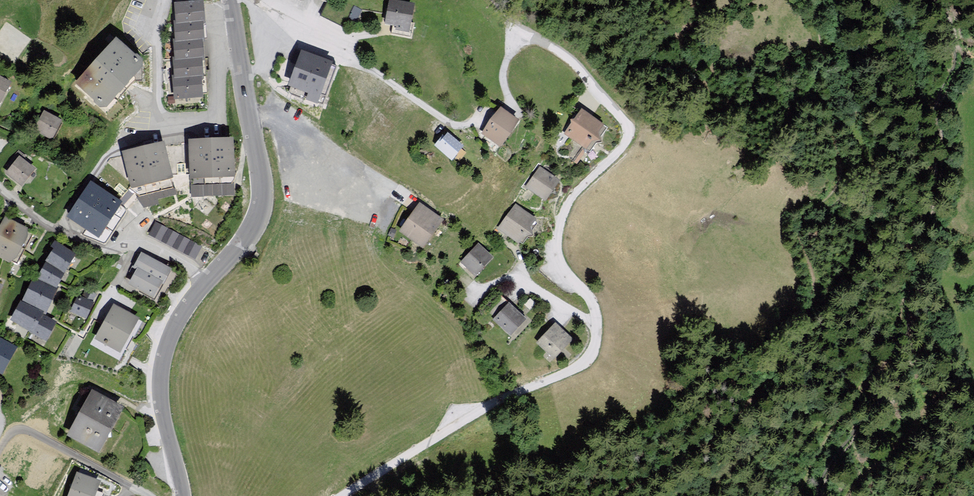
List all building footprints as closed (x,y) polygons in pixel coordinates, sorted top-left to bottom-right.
[(421,7),(393,3),(387,27),(400,30),(400,33),(414,35),(421,7)] [(210,4),(179,6),(181,24),(181,26),(210,24),(212,24),(210,4)] [(181,26),(181,24),(177,24),(180,43),(180,45),(210,44),(212,44),(210,24),(181,26)] [(124,42),(86,87),(112,111),(122,112),(157,68),(124,42)] [(180,45),(180,43),(177,42),(179,61),(208,61),(211,61),(210,44),(180,45)] [(307,53),(293,90),(313,96),(311,102),(322,107),(339,65),(307,53)] [(208,61),(179,61),(180,78),(180,82),(208,80),(208,61)] [(4,112),(15,86),(0,78),(0,110),(4,112)] [(209,101),(208,80),(180,82),(180,78),(176,78),(179,103),(209,101)] [(510,112),(490,137),(509,152),(523,141),(531,124),(510,112)] [(592,113),(574,138),(598,155),(606,146),(618,146),(613,137),(619,129),(592,113)] [(68,123),(48,114),(40,135),(59,143),(68,123)] [(452,161),(464,146),(447,132),(444,136),(442,134),(433,145),(452,161)] [(244,142),(197,144),(199,183),(245,181),(244,142)] [(172,146),(130,157),(140,193),(182,183),(172,146)] [(22,159),(9,177),(29,189),(39,172),(22,159)] [(548,170),(533,192),(560,207),(572,185),(548,170)] [(97,185),(73,221),(110,243),(130,207),(97,185)] [(522,207),(503,232),(526,247),(532,240),(546,240),(543,230),(546,222),(522,207)] [(427,208),(409,236),(438,252),(455,223),(427,208)] [(0,240),(0,258),(15,267),(29,257),(36,242),(34,232),(10,221),(0,240)] [(154,223),(149,237),(198,254),(203,241),(154,223)] [(57,244),(45,262),(71,277),(78,268),(83,258),(57,244)] [(484,247),(465,265),(480,281),(500,260),(484,247)] [(179,272),(146,256),(139,271),(143,272),(170,285),(172,285),(179,272)] [(45,262),(37,279),(41,282),(63,292),(71,277),(45,262)] [(170,285),(143,272),(134,288),(161,302),(170,285)] [(37,279),(26,304),(51,316),(59,306),(63,292),(41,282),(37,279)] [(9,290),(0,285),(0,305),(9,290)] [(80,299),(72,315),(90,321),(97,306),(80,299)] [(510,303),(494,319),(510,335),(527,319),(510,303)] [(26,304),(14,323),(52,344),(62,325),(50,319),(51,316),(26,304)] [(118,308),(100,341),(128,355),(139,339),(146,321),(118,308)] [(556,322),(536,343),(554,359),(574,338),(556,322)] [(8,377),(23,350),(0,339),(0,373),(8,377)] [(97,392),(70,436),(104,454),(132,410),(97,392)] [(73,495),(101,495),(106,480),(83,473),(73,495)]
